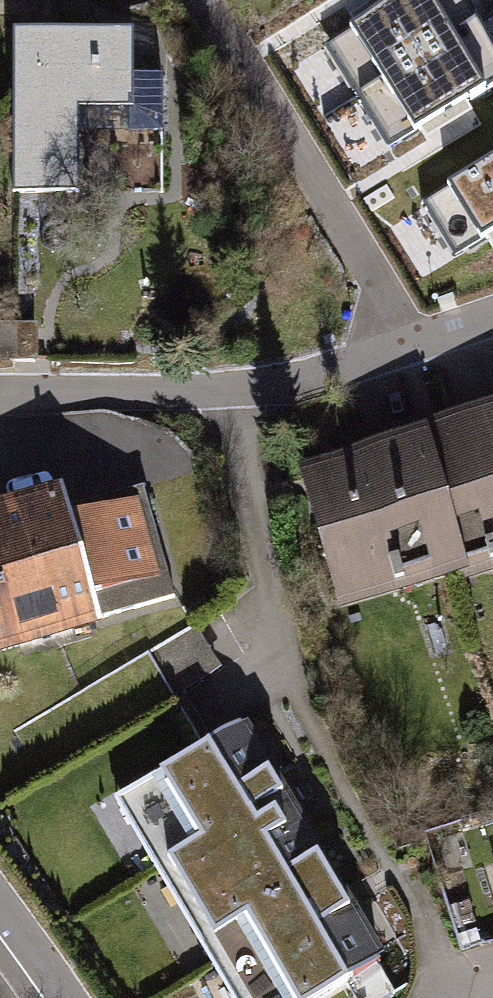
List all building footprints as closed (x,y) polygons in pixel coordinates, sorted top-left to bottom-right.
[(468,0),(408,0),(330,47),(390,147),(492,85),(492,42),(468,0)] [(131,32),(8,35),(11,187),(74,186),(73,107),(132,106),(131,32)] [(420,209),(453,260),(492,235),(492,162),(420,209)] [(492,576),(492,407),(422,428),(425,439),(467,583),(492,576)] [(448,589),(467,583),(425,439),(291,477),(333,622),(448,589)] [(0,517),(0,665),(95,638),(109,634),(191,610),(156,489),(61,517),(56,500),(0,517)] [(166,645),(186,687),(226,669),(206,627),(166,645)] [(108,792),(230,997),(299,997),(377,952),(236,716),(108,792)]
